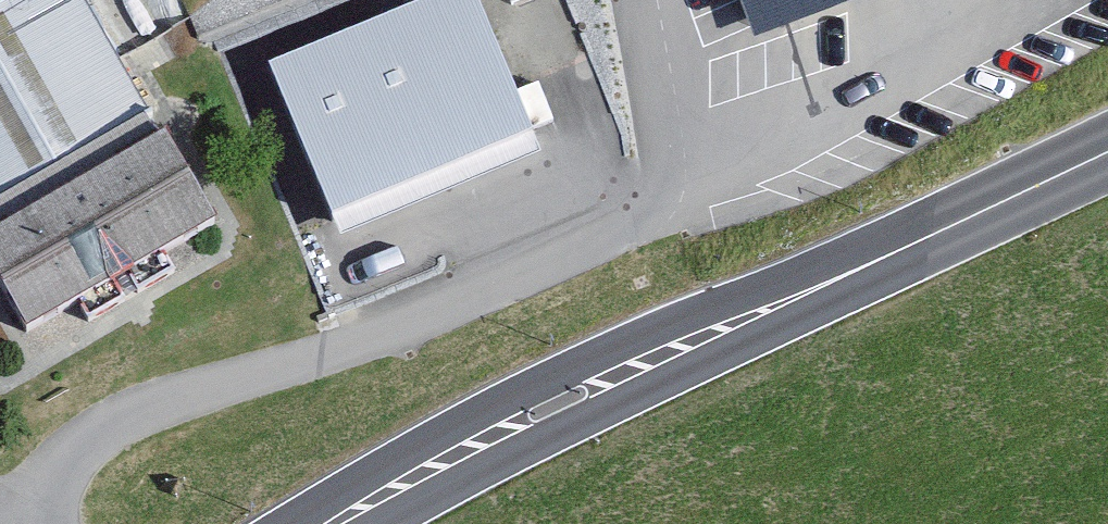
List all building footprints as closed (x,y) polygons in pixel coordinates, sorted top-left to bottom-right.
[(65,0),(13,0),(0,7),(0,184),(127,117),(65,0)] [(445,0),(437,0),(245,78),(304,223),(503,142),(445,0)] [(745,37),(850,0),(732,0),(745,37)] [(131,147),(0,222),(0,339),(182,234),(131,147)]
